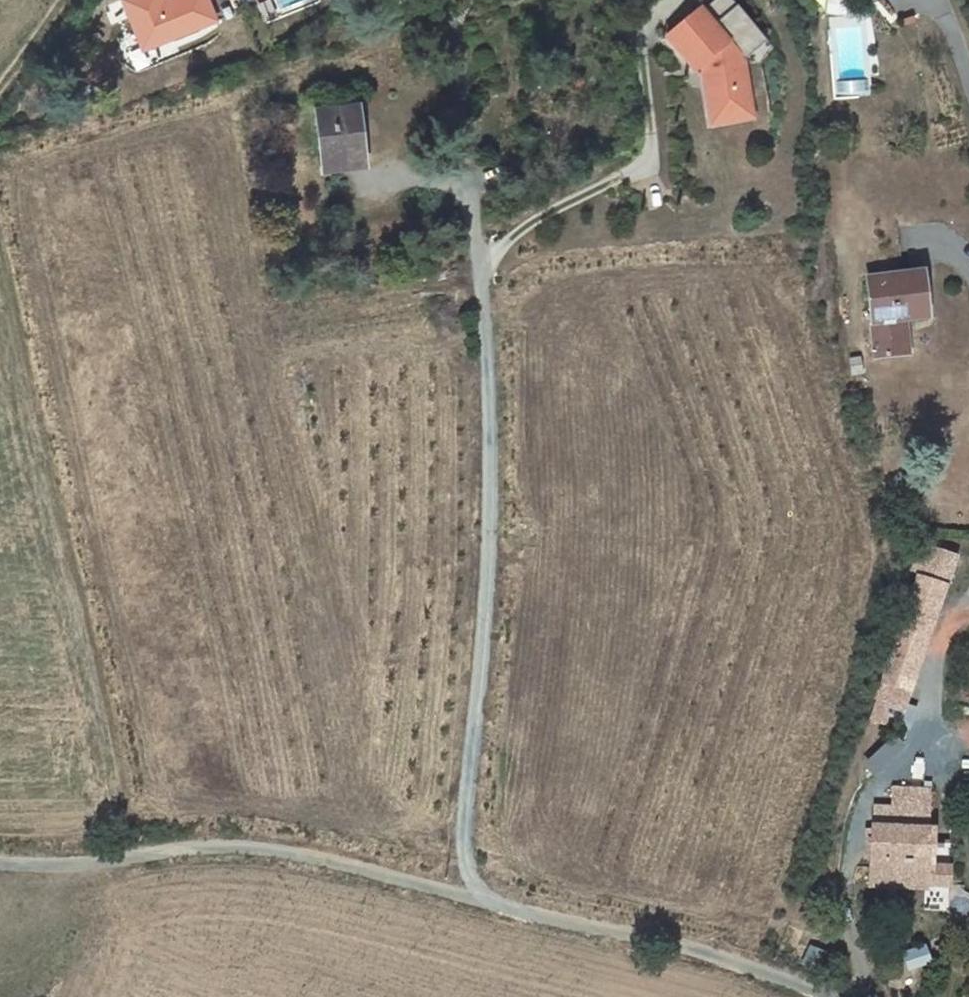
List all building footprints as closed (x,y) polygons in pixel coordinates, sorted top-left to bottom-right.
[(139,51),(218,19),(210,0),(118,0),(139,51)] [(236,6),(234,0),(212,0),(216,12),(236,6)] [(744,58),(701,5),(667,32),(695,67),(702,61),(708,69),(704,72),(711,112),(741,107),(738,86),(749,84),(744,58)] [(753,115),(749,84),(738,86),(741,107),(711,112),(713,122),(753,115)] [(324,165),(360,160),(353,105),(318,109),(324,165)] [(927,318),(923,273),(868,279),(876,356),(884,355),(884,357),(891,356),(891,354),(899,353),(895,322),(903,321),(927,318)] [(903,321),(895,322),(899,353),(907,352),(903,321)] [(900,730),(956,552),(923,542),(866,719),(900,730)] [(874,809),(870,885),(926,888),(927,859),(928,830),(926,830),(926,811),(874,809)]
